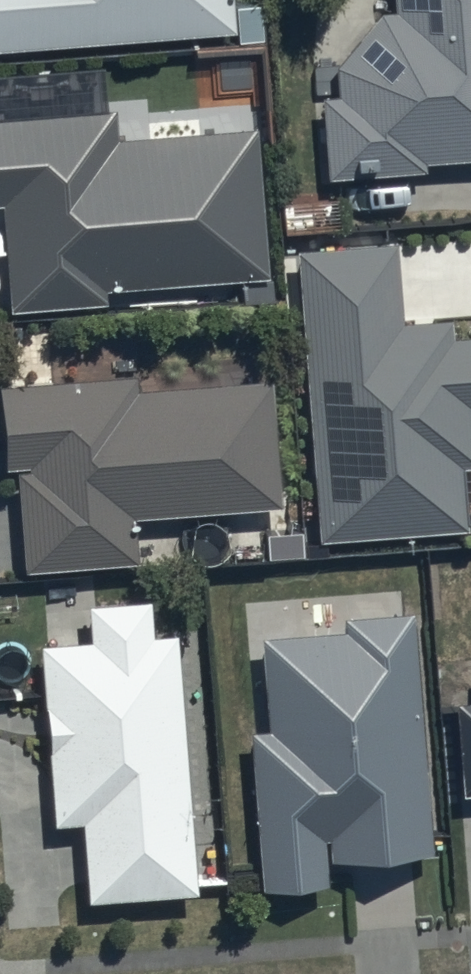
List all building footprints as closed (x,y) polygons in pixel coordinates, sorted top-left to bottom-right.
[(234,22),(232,0),(0,0),(0,41),(234,22)] [(394,18),(382,19),(334,72),(336,101),(320,102),(324,181),(425,176),(424,167),(470,164),(470,0),(392,0),(394,18)] [(0,121),(0,237),(5,315),(107,308),(106,292),(266,281),(256,134),(115,144),(113,113),(0,121)] [(295,255),(313,541),(464,532),(460,472),(470,471),(470,341),(450,343),(449,323),(399,326),(394,249),(295,255)] [(0,390),(0,436),(2,471),(14,470),(21,573),(134,565),(132,529),(281,518),(272,386),(138,396),(137,379),(0,390)] [(90,644),(39,649),(50,827),(76,826),(81,907),(196,899),(180,641),(155,642),(152,602),(87,607),(90,644)] [(245,727),(255,891),(321,887),(320,863),(423,857),(409,621),(342,625),(342,632),(261,637),(266,726),(245,727)] [(462,794),(470,793),(470,706),(456,707),(462,794)]
